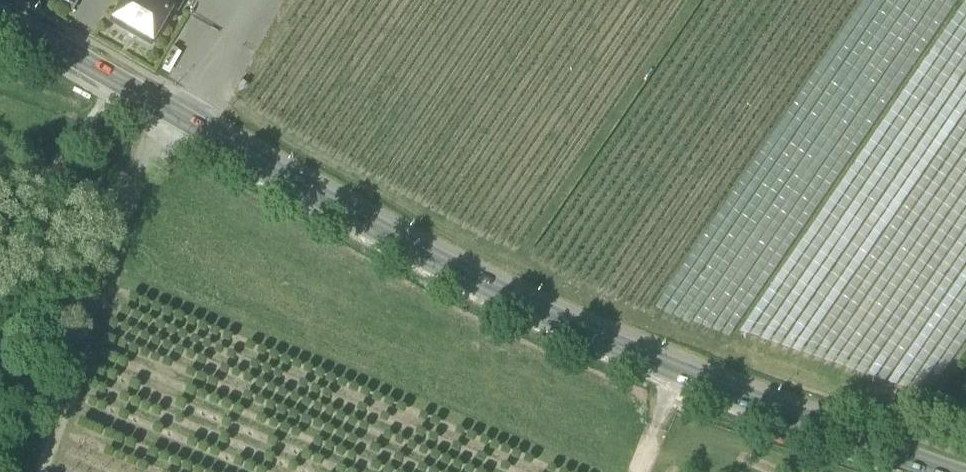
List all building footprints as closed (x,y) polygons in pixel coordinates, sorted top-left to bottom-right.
[(52,1),(72,12),(78,0),(53,0),(52,1)] [(173,9),(173,8),(159,0),(127,0),(113,24),(151,46),(173,9)] [(173,8),(173,9),(178,12),(185,0),(159,0),(173,8)] [(772,313),(772,353),(868,387),(873,387),(890,392),(904,392),(869,380),(869,361),(863,359),(862,332),(844,325),(842,331),(820,331),(811,328),(810,304),(800,334),(780,327),(784,317),(772,313)]
